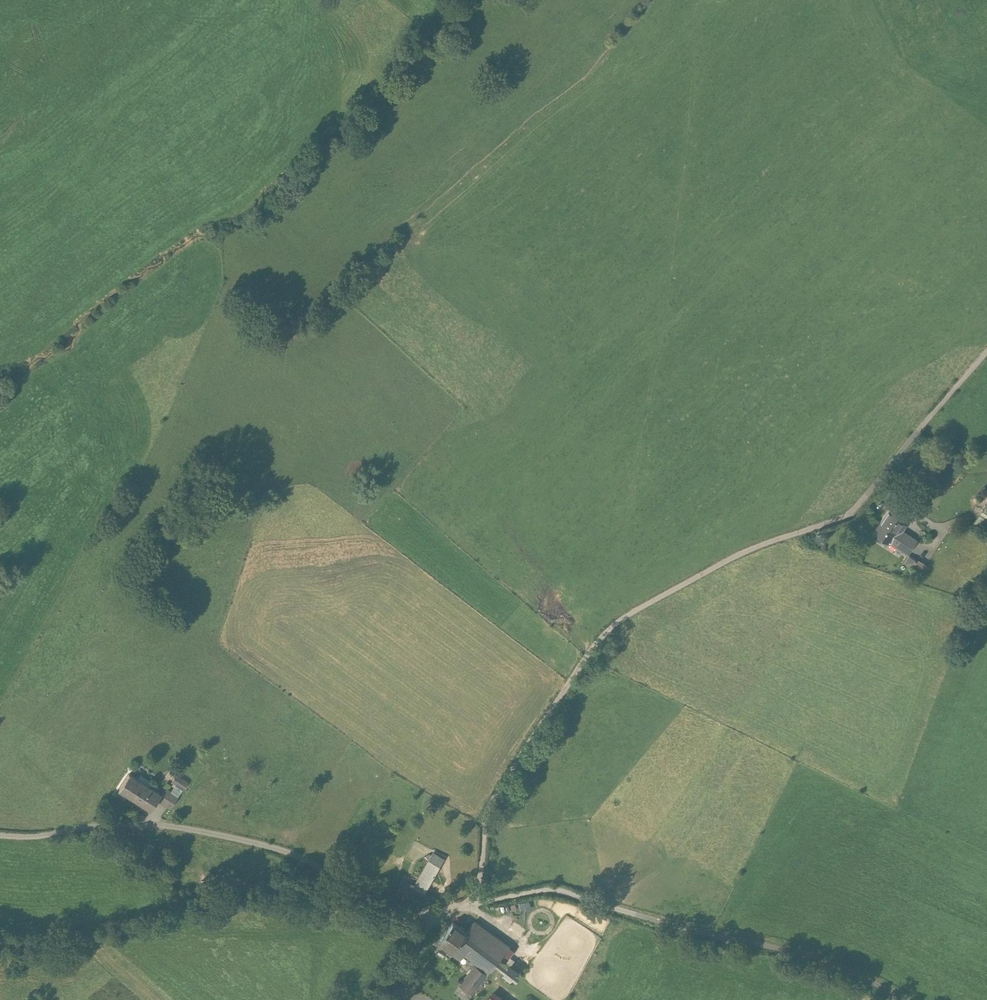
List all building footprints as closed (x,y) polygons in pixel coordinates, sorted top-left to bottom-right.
[(986,533),(986,504),(974,524),(986,533)] [(924,529),(888,505),(870,533),(906,555),(924,529)] [(914,566),(916,559),(906,555),(904,561),(914,566)] [(159,793),(129,774),(118,792),(148,811),(159,793)] [(177,775),(173,782),(184,790),(188,783),(177,775)] [(167,789),(159,802),(170,809),(178,797),(167,789)] [(146,850),(153,855),(157,850),(150,845),(146,850)] [(426,893),(444,859),(433,853),(415,885),(414,887),(426,893)] [(415,885),(401,882),(396,899),(432,907),(435,897),(426,893),(414,887),(415,885)] [(469,993),(472,996),(496,960),(502,964),(512,950),(506,946),(508,944),(472,919),(464,931),(453,923),(440,942),(473,965),(455,991),(465,998),(469,993)] [(484,999),(504,999),(492,990),(484,999)]
